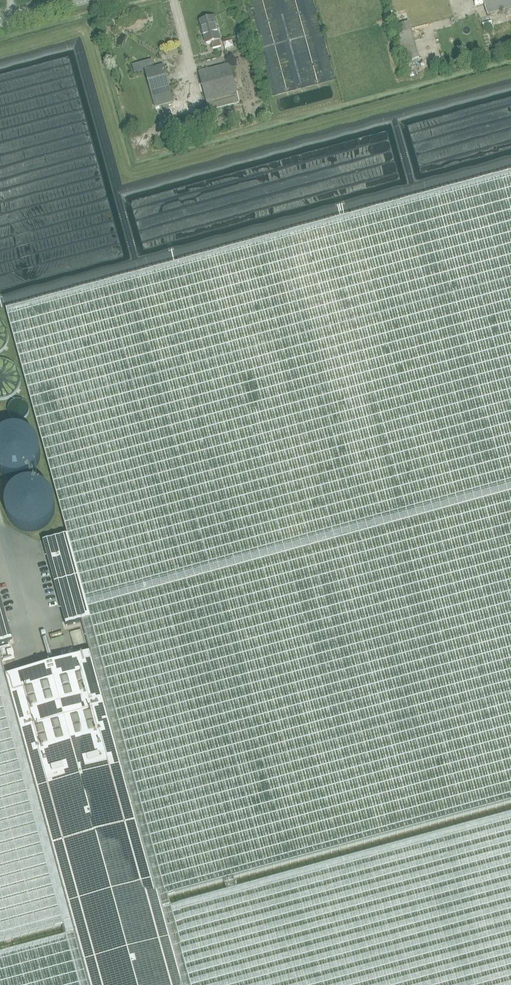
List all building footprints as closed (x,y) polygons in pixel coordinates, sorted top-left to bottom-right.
[(484,4),(487,15),(510,9),(510,0),(497,0),(484,4)] [(200,22),(206,44),(211,43),(213,49),(220,47),(219,41),(213,18),(200,22)] [(409,22),(394,27),(404,63),(419,58),(409,22)] [(208,111),(239,103),(229,64),(198,73),(208,111)] [(163,66),(144,70),(154,107),(173,102),(163,66)] [(3,677),(0,667),(0,942),(62,925),(65,937),(0,955),(0,984),(510,984),(510,815),(168,909),(165,897),(510,803),(510,173),(6,311),(67,536),(42,542),(66,627),(82,623),(90,653),(3,677)] [(8,336),(8,334),(8,332),(7,330),(7,328),(6,327),(5,325),(4,323),(2,322),(1,320),(0,320),(0,353),(1,352),(2,351),(4,349),(5,348),(6,346),(7,344),(7,342),(8,340),(8,338),(8,336)] [(20,380),(20,378),(20,376),(19,374),(19,372),(18,370),(17,369),(16,367),(14,366),(13,364),(11,363),(9,362),(8,361),(6,361),(4,360),(2,360),(0,360),(0,400),(2,400),(4,400),(6,399),(8,399),(9,398),(11,397),(13,396),(14,394),(16,393),(17,391),(18,390),(19,388),(19,386),(20,384),(20,382),(20,380)] [(20,401),(16,401),(13,402),(10,404),(8,407),(8,410),(8,414),(9,417),(12,419),(15,421),(18,421),(22,421),(25,418),(28,415),(29,412),(28,408),(27,404),(24,402),(20,401)] [(40,454),(40,451),(40,449),(39,446),(38,444),(37,442),(36,440),(34,438),(33,436),(31,435),(29,433),(27,432),(25,431),(22,430),(20,429),(18,429),(15,429),(13,429),(11,429),(8,430),(6,431),(4,432),(2,433),(0,434),(0,473),(2,474),(4,475),(6,476),(8,477),(11,478),(13,478),(15,478),(18,478),(20,478),(22,477),(25,476),(27,475),(29,474),(31,473),(33,471),(34,469),(36,467),(37,465),(38,463),(39,461),(40,458),(40,456),(40,454)] [(54,509),(54,507),(54,505),(54,502),(53,500),(53,498),(52,495),(50,493),(49,491),(47,490),(45,488),(44,487),(41,485),(39,484),(37,483),(35,483),(32,482),(30,482),(27,482),(25,483),(23,483),(20,484),(18,485),(16,487),(14,488),(12,490),(11,491),(9,493),(8,495),(7,498),(6,500),(6,502),(5,505),(5,507),(5,509),(6,512),(6,514),(7,517),(8,519),(9,521),(11,523),(12,525),(14,526),(16,528),(18,529),(20,530),(23,531),(25,531),(27,532),(30,532),(32,532),(35,531),(37,531),(39,530),(41,529),(44,528),(45,526),(47,525),(49,523),(50,521),(52,519),(53,517),(53,514),(54,512),(54,509)] [(11,642),(0,602),(0,645),(11,642)]
